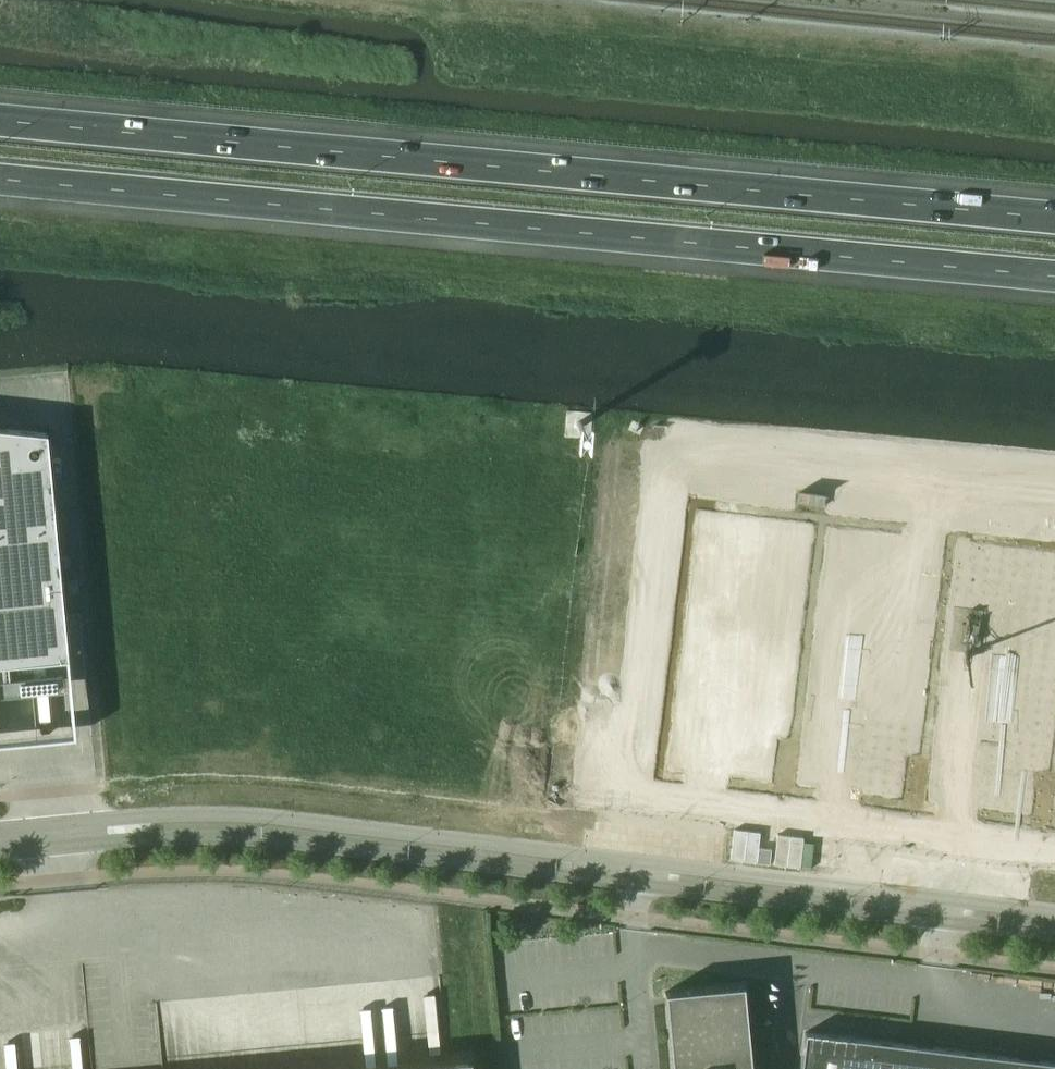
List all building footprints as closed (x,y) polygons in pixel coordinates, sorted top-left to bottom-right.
[(47,433),(7,429),(0,430),(0,665),(69,658),(47,433)] [(738,538),(695,762),(810,779),(849,563),(738,538)] [(849,563),(810,779),(921,799),(954,581),(849,563)] [(954,581),(921,799),(1026,815),(1048,598),(954,581)] [(1026,816),(1054,820),(1054,586),(1050,586),(1026,816)] [(744,984),(666,992),(673,1068),(752,1068),(744,984)] [(806,1032),(801,1068),(1054,1068),(1054,1063),(806,1032)] [(471,1060),(371,1068),(472,1068),(471,1060)]
